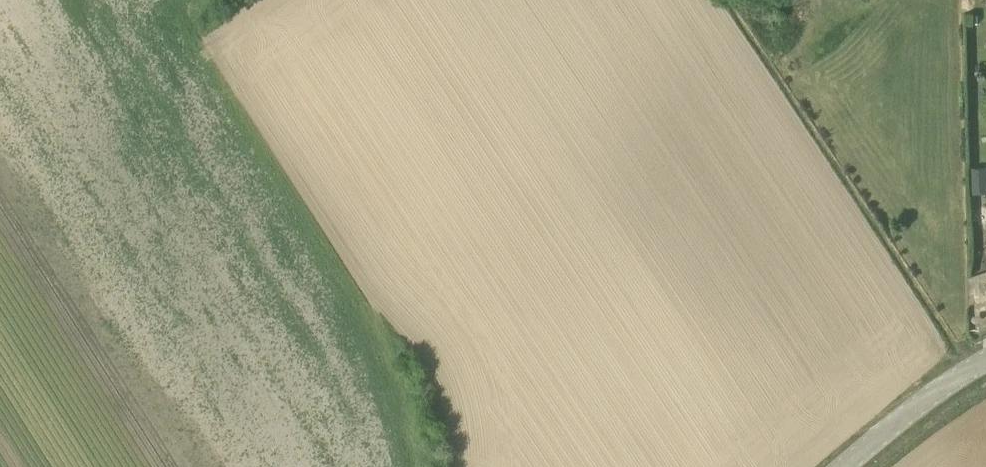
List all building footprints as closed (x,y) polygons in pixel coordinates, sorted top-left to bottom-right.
[(985,180),(985,167),(970,166),(969,179),(985,180)]
